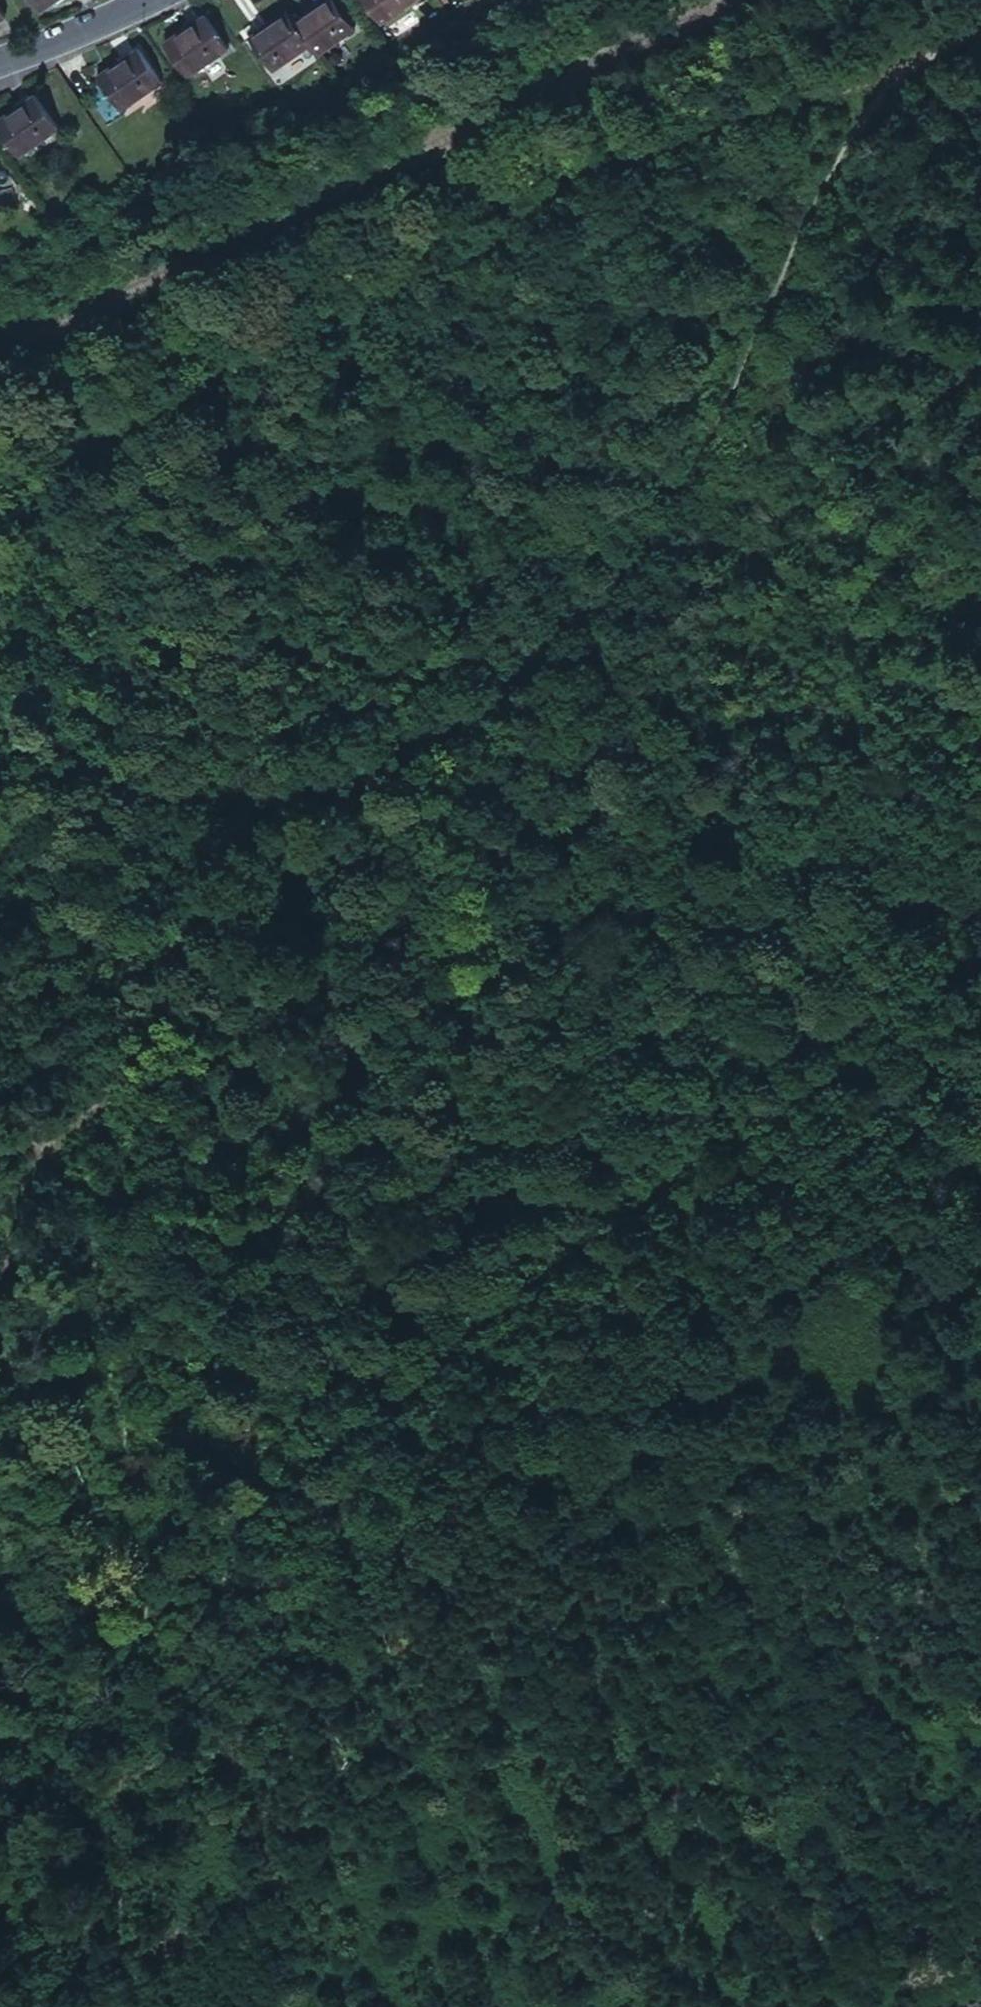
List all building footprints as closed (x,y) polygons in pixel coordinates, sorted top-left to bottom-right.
[(35,13),(54,0),(25,0),(35,13)] [(233,0),(216,0),(189,19),(213,51),(250,23),(233,0)] [(272,4),(299,39),(339,9),(331,0),(278,0),(272,4)] [(339,9),(345,16),(366,0),(331,0),(339,9)] [(185,59),(166,31),(129,58),(149,88),(185,59)] [(88,117),(66,87),(32,114),(54,144),(88,117)] [(0,130),(0,178),(22,161),(0,130)]
